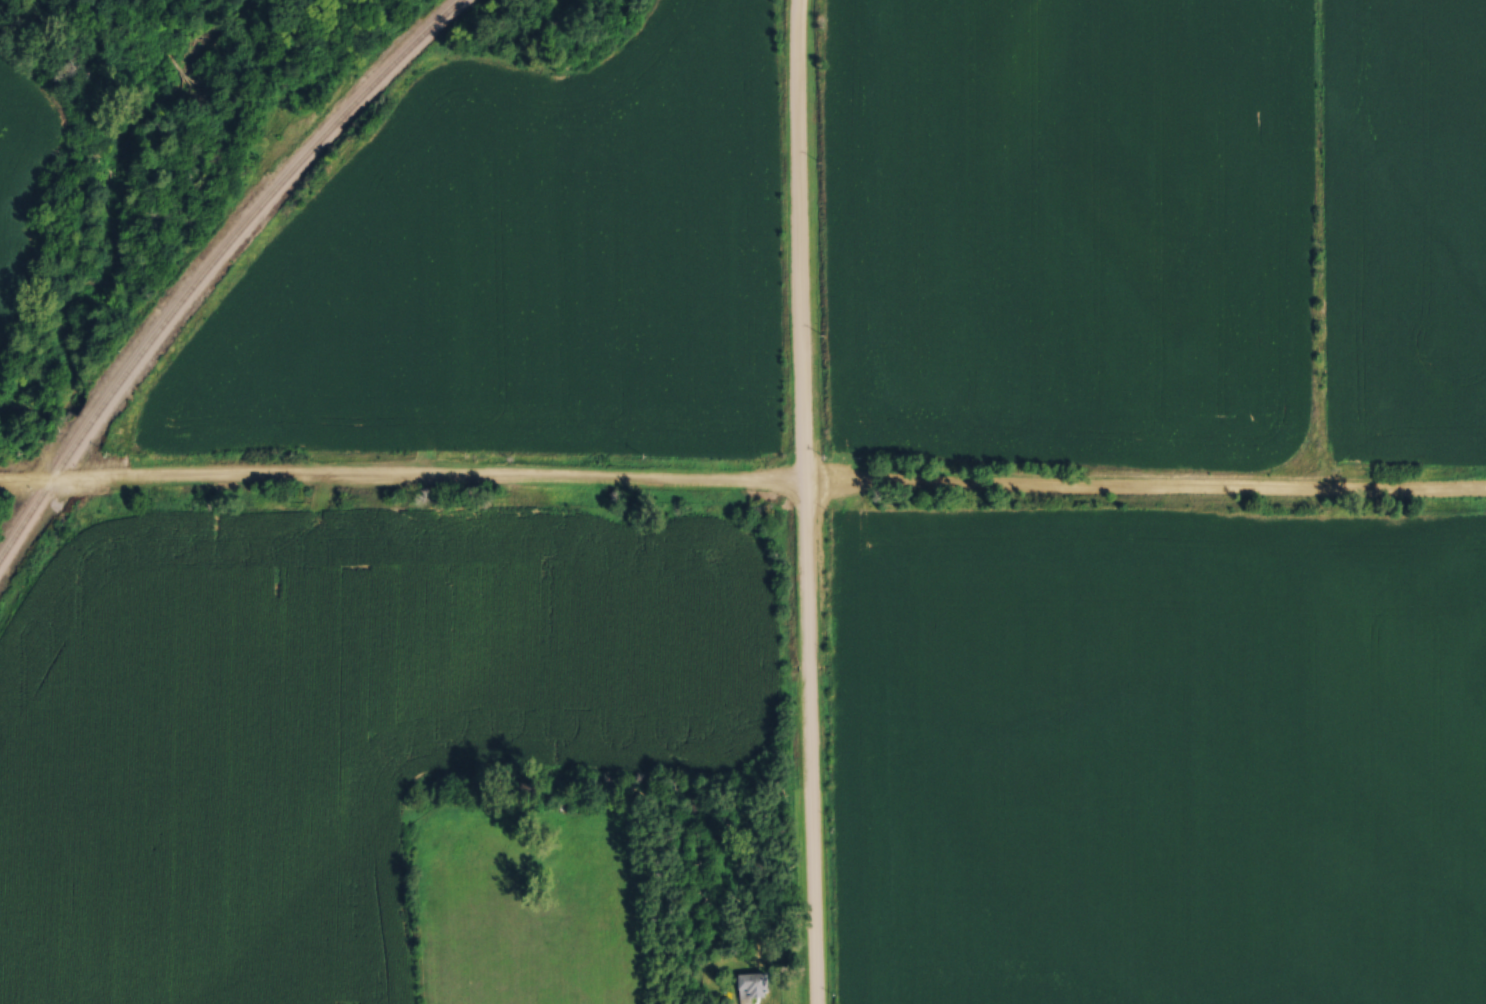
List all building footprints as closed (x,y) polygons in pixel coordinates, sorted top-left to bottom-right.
[(776,995),(775,972),(743,972),(743,995),(776,995)]
